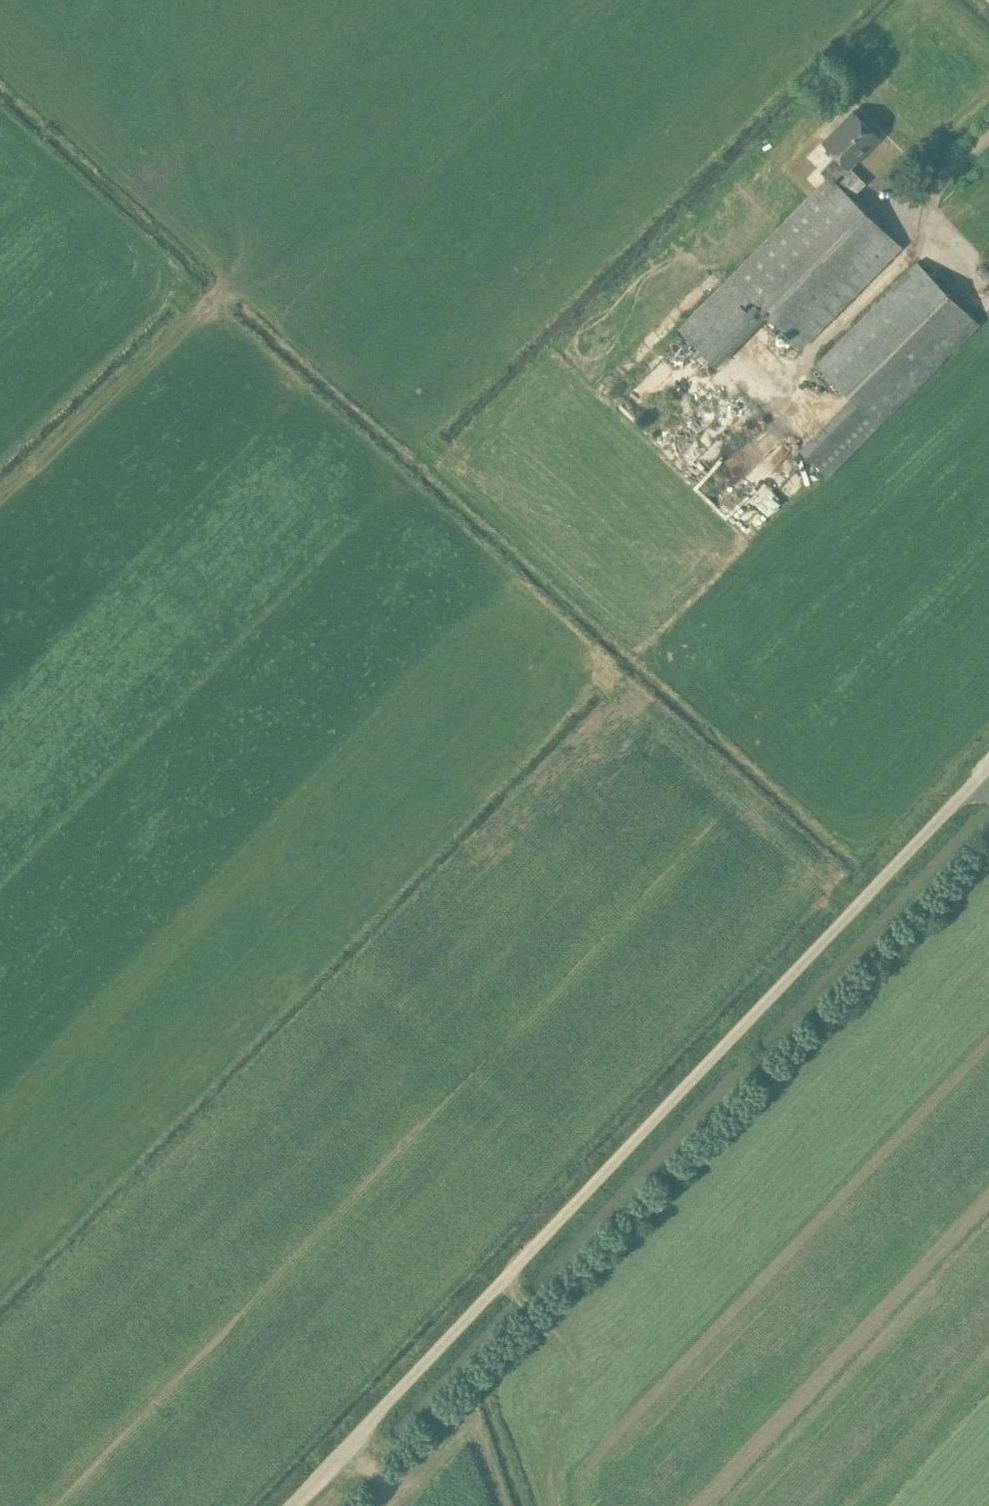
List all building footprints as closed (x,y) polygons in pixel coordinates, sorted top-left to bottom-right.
[(835,178),(848,165),(850,167),(880,137),(853,110),(823,140),(837,154),(821,170),(826,176),(822,181),(813,190),(729,275),(677,326),(717,365),(767,314),(802,348),(903,246),(835,178)] [(829,476),(981,323),(917,260),(816,362),(850,396),(800,448),(829,476)] [(738,516),(749,531),(766,518),(756,503),(738,516)]
